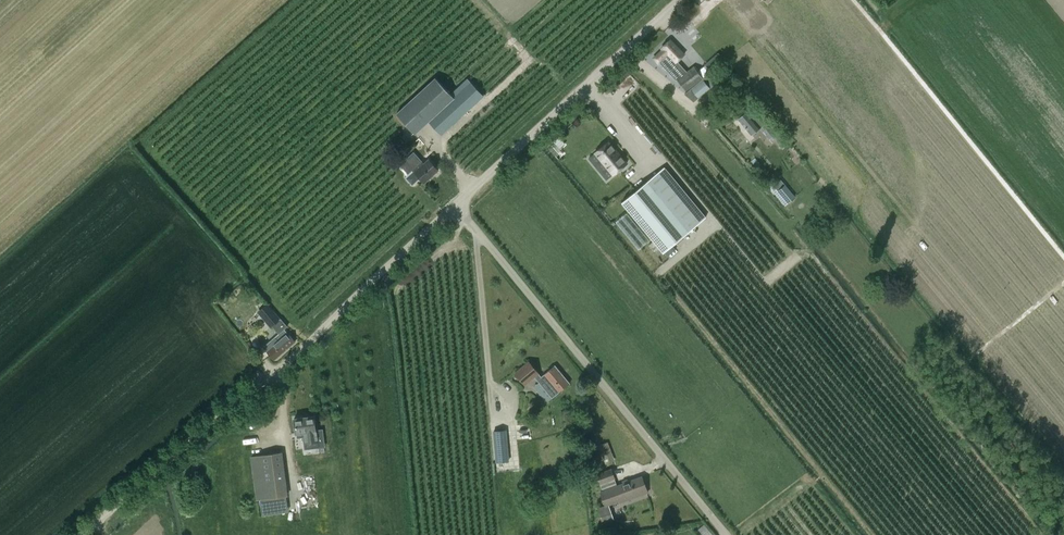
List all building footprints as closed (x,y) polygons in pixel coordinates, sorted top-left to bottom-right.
[(688,89),(702,79),(708,74),(704,68),(697,73),(693,67),(685,74),(675,63),(684,55),(671,40),(662,48),(667,54),(661,60),(659,61),(676,80),(677,80),(685,91),(688,89)] [(709,74),(685,94),(694,101),(715,84),(709,74)] [(633,75),(609,91),(616,101),(640,85),(633,75)] [(435,78),(400,111),(397,115),(415,134),(429,121),(442,135),(483,97),(467,79),(451,94),(435,78)] [(778,132),(772,125),(756,105),(748,111),(739,119),(752,135),(761,127),(770,138),(778,132)] [(561,137),(549,147),(559,159),(566,152),(562,148),(566,144),(561,137)] [(595,153),(613,175),(627,164),(608,142),(595,153)] [(428,160),(424,164),(413,152),(404,160),(414,171),(409,176),(409,178),(412,182),(415,182),(420,178),(425,183),(438,170),(428,160)] [(665,168),(623,203),(667,256),(676,249),(673,246),(707,219),(665,168)] [(780,180),(773,186),(788,203),(795,197),(780,180)] [(639,248),(650,239),(628,211),(616,220),(639,248)] [(654,241),(649,245),(659,257),(664,253),(654,241)] [(285,329),(287,327),(267,304),(259,311),(279,334),(285,329)] [(275,359),(288,348),(296,341),(285,329),(270,342),(273,345),(268,350),(275,359)] [(552,398),(570,384),(555,366),(542,377),(529,362),(515,373),(525,385),(535,377),(552,398)] [(304,433),(305,442),(318,441),(315,416),(295,419),(297,434),(304,433)] [(494,428),(495,461),(506,460),(505,428),(494,428)] [(613,462),(609,452),(605,443),(599,446),(603,455),(606,464),(613,462)] [(258,499),(287,495),(282,452),(253,456),(258,499)] [(598,474),(601,483),(614,478),(615,478),(612,469),(598,474)] [(601,491),(606,505),(597,508),(603,523),(614,519),(608,505),(627,498),(627,500),(648,492),(642,476),(628,481),(623,483),(617,486),(604,490),(601,491)]
